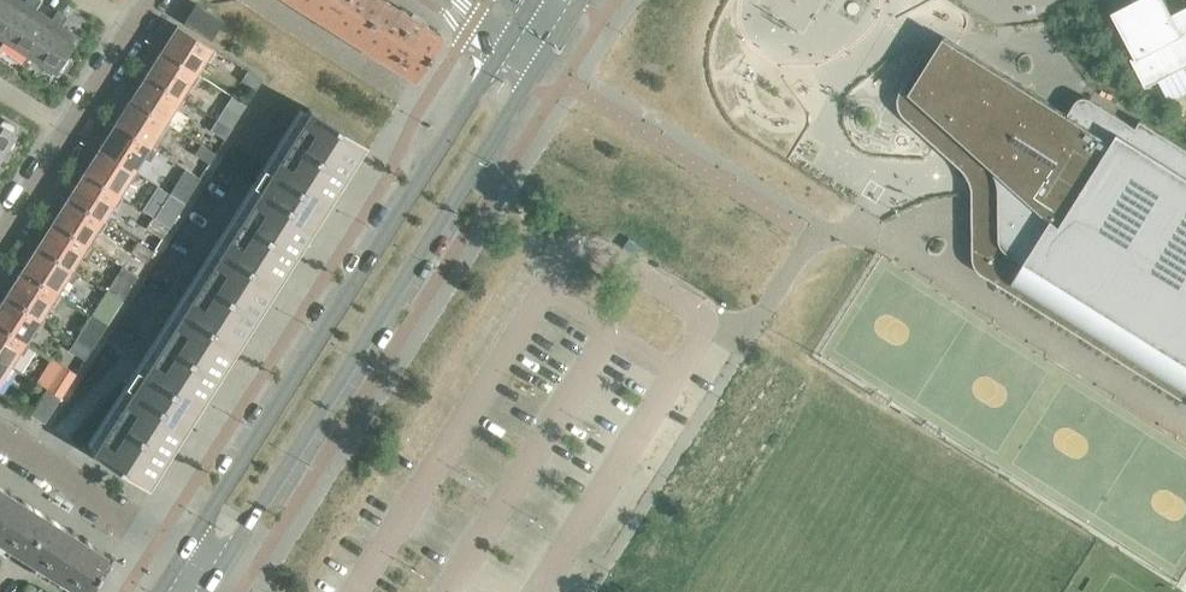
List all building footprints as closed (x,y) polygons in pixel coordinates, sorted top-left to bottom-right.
[(24,2),(22,0),(0,0),(0,38),(1,38),(24,2)] [(51,19),(33,7),(38,0),(25,0),(24,2),(1,38),(28,56),(51,19)] [(355,41),(381,0),(290,0),(355,41)] [(355,41),(413,78),(441,35),(386,0),(381,0),(355,41)] [(1133,51),(1136,58),(1133,59),(1132,57),(1131,58),(1146,86),(1185,65),(1185,6),(1172,14),(1165,0),(1133,0),(1113,11),(1112,11),(1133,51)] [(195,2),(183,20),(210,37),(221,19),(198,4),(195,2)] [(51,19),(28,56),(55,73),(58,69),(61,71),(65,70),(70,62),(68,58),(66,56),(78,36),(59,24),(65,15),(57,10),(51,19)] [(161,48),(195,72),(211,46),(175,24),(175,25),(176,25),(161,48)] [(898,99),(898,102),(898,105),(899,107),(900,110),(902,113),(903,115),(905,117),(926,136),(934,143),(959,166),(962,168),(965,171),(967,175),(969,178),(970,182),(971,185),(972,189),(972,191),(972,195),(973,256),(973,259),(973,261),(974,263),(975,266),(977,268),(978,270),(980,271),(982,273),(1108,352),(1185,400),(1185,148),(1141,120),(1140,120),(1136,127),(1090,98),(1088,97),(1087,96),(1085,96),(1083,96),(1081,97),(1079,97),(1078,99),(1076,100),(1075,101),(1068,113),(944,36),(941,40),(933,53),(932,55),(925,66),(921,64),(915,74),(911,72),(901,88),(900,91),(899,93),(898,96),(898,99)] [(160,50),(145,72),(180,96),(195,72),(161,48),(160,48),(159,49),(160,50)] [(262,79),(247,70),(241,80),(256,89),(262,79)] [(130,97),(164,121),(180,96),(145,72),(144,73),(144,74),(130,97)] [(230,129),(240,114),(246,105),(231,95),(225,105),(216,120),(230,129)] [(129,99),(114,122),(149,145),(164,121),(130,97),(129,97),(128,98),(129,99)] [(91,451),(147,487),(185,427),(188,424),(184,421),(193,405),(198,408),(200,404),(313,227),(315,223),(311,220),(321,205),(325,208),(328,203),(329,202),(366,144),(309,108),(306,112),(299,108),(252,184),(258,187),(257,189),(142,370),(141,371),(135,368),(124,385),(87,443),(93,447),(91,451)] [(0,161),(18,134),(14,131),(16,128),(15,124),(7,119),(3,120),(1,123),(0,123),(0,160),(0,161)] [(230,129),(216,120),(210,129),(224,138),(230,129)] [(99,147),(133,170),(149,145),(114,122),(114,121),(113,123),(114,123),(99,147)] [(208,163),(215,153),(199,144),(193,154),(208,163)] [(98,148),(83,170),(117,194),(133,170),(99,147),(98,146),(97,147),(98,148)] [(169,192),(184,201),(199,177),(185,168),(169,192)] [(67,195),(102,219),(117,194),(83,170),(82,171),(82,172),(67,195)] [(163,203),(154,216),(169,225),(184,201),(169,192),(163,203)] [(67,196),(52,219),(86,243),(102,219),(67,195),(66,196),(67,196)] [(161,237),(169,225),(154,216),(147,227),(161,237)] [(36,244),(71,268),(86,243),(52,219),(51,220),(52,221),(36,244)] [(146,261),(153,250),(139,241),(131,252),(146,261)] [(36,246),(21,269),(56,291),(71,268),(36,244),(35,245),(36,246)] [(131,252),(123,265),(138,274),(146,261),(131,252)] [(121,299),(130,286),(137,275),(122,266),(115,277),(107,290),(121,299)] [(21,270),(6,293),(40,316),(56,291),(21,269),(21,268),(20,269),(21,270)] [(105,324),(114,310),(121,299),(107,290),(91,315),(105,324)] [(6,293),(5,292),(4,293),(5,294),(0,302),(0,324),(25,340),(40,316),(6,293)] [(90,348),(98,335),(105,324),(91,315),(75,339),(90,348)] [(9,365),(25,340),(0,324),(0,359),(9,365)] [(68,351),(83,360),(90,348),(75,339),(68,351)] [(0,359),(0,379),(9,365),(0,359)] [(46,388),(60,396),(75,372),(61,363),(46,388)] [(44,422),(59,398),(45,389),(30,413),(37,417),(44,422)] [(0,485),(0,542),(22,556),(48,515),(0,485)] [(22,556),(79,591),(87,591),(110,555),(48,515),(22,556)]
